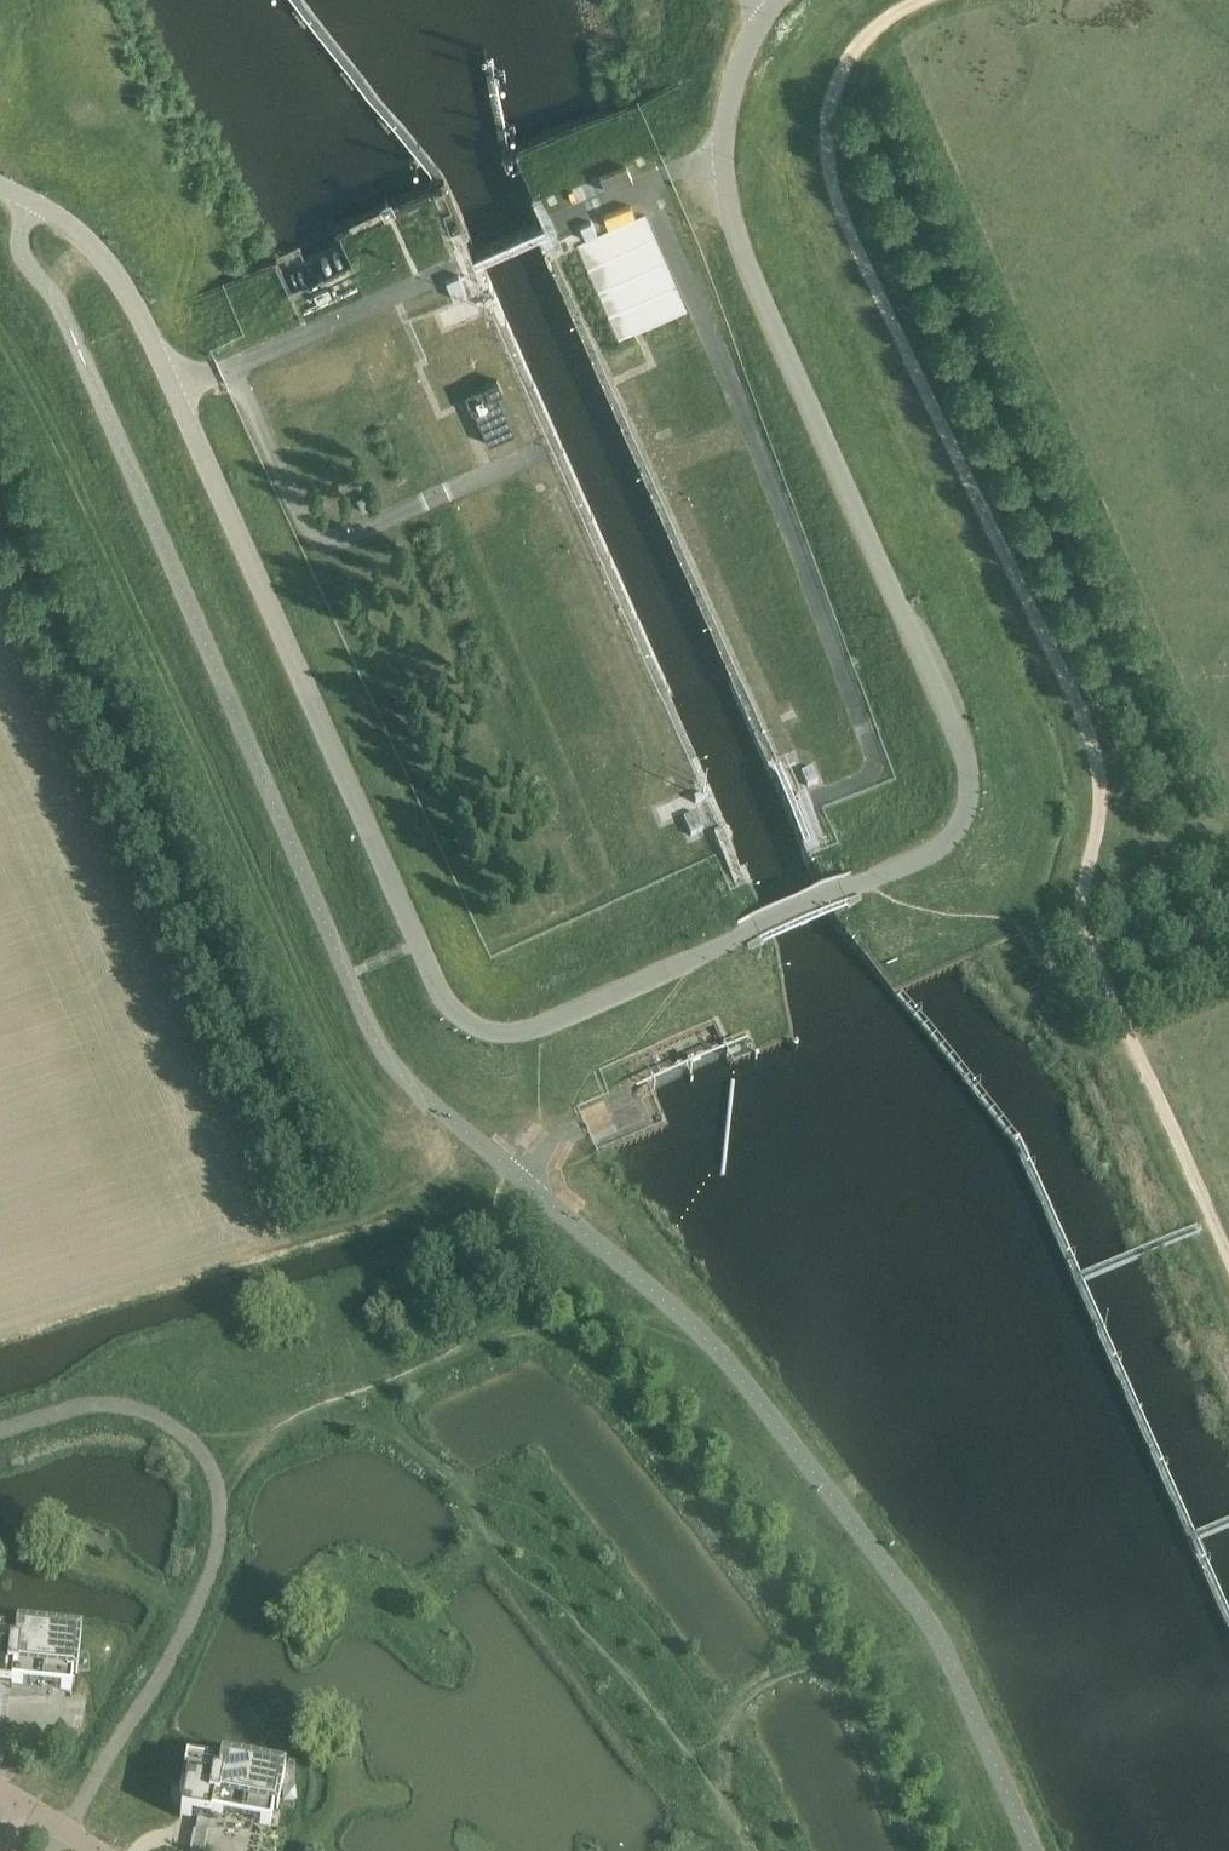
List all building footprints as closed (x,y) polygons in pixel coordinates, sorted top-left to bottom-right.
[(646,212),(577,241),(617,337),(687,307),(646,212)] [(497,380),(464,394),(467,400),(469,400),(474,411),(488,444),(515,433),(498,395),(503,392),(497,380)] [(11,1693),(12,1688),(71,1694),(72,1675),(77,1676),(81,1639),(17,1632),(16,1642),(3,1640),(3,1637),(0,1636),(0,1692),(11,1693)] [(222,1764),(220,1773),(207,1771),(208,1767),(187,1763),(180,1799),(184,1800),(180,1818),(210,1824),(211,1819),(269,1830),(273,1812),(278,1813),(285,1777),(222,1764)]
